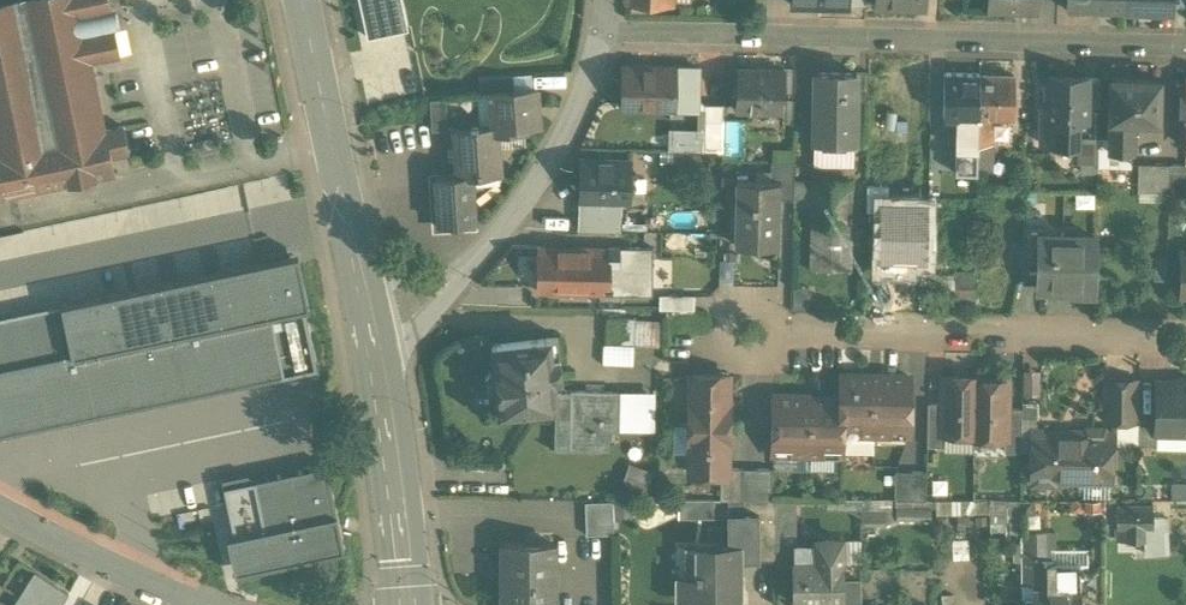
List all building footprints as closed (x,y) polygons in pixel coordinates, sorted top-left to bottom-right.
[(0,3),(0,197),(17,194),(68,183),(68,184),(95,179),(95,178),(115,173),(111,156),(129,152),(123,125),(105,129),(91,61),(119,55),(117,42),(114,28),(110,29),(108,19),(106,10),(110,10),(108,0),(13,0),(0,3)] [(408,28),(407,25),(402,26),(397,0),(364,0),(372,33),(366,35),(366,37),(408,28)] [(987,9),(1037,10),(1037,0),(987,0),(987,9)] [(1067,10),(1123,11),(1123,0),(1067,0),(1067,10)] [(1123,11),(1173,12),(1173,0),(1123,0),(1123,11)] [(116,8),(110,10),(106,10),(108,19),(110,29),(114,28),(120,27),(116,8)] [(675,67),(623,65),(622,107),(674,108),(674,79),(675,67)] [(784,70),(736,69),(735,109),(783,110),(784,70)] [(856,72),(815,71),(814,140),(853,141),(853,117),(855,117),(856,99),(856,72)] [(868,73),(856,72),(856,99),(868,100),(868,73)] [(919,73),(880,72),(879,115),(886,116),(885,146),(907,147),(907,116),(918,116),(919,73)] [(965,116),(965,125),(957,125),(956,172),(976,172),(977,156),(977,142),(979,74),(944,73),(943,115),(965,116)] [(535,74),(513,75),(514,89),(535,88),(535,74)] [(1013,75),(979,74),(977,142),(992,142),(992,127),(990,127),(990,116),(1012,117),(1013,75)] [(513,75),(478,78),(479,93),(490,92),(490,91),(514,89),(513,75)] [(1086,119),(1086,105),(1087,78),(1087,77),(1049,76),(1048,106),(1043,106),(1042,142),(1070,143),(1070,119),(1086,119)] [(1099,78),(1087,78),(1086,105),(1098,105),(1099,78)] [(1159,79),(1111,78),(1110,118),(1111,118),(1110,150),(1115,150),(1132,150),(1132,119),(1158,120),(1159,79)] [(694,79),(674,79),(674,108),(689,108),(694,104),(694,79)] [(514,89),(490,91),(490,92),(492,124),(497,124),(497,131),(524,129),(524,124),(533,123),(531,108),(537,108),(535,88),(514,89)] [(443,99),(429,100),(431,130),(446,129),(443,99)] [(723,104),(703,103),(702,150),(722,150),(722,144),(723,118),(723,104)] [(736,119),(723,118),(722,144),(736,144),(736,119)] [(457,174),(499,174),(500,174),(497,131),(497,124),(492,124),(453,126),(455,146),(454,146),(455,160),(456,160),(457,174)] [(1096,136),(1079,136),(1079,173),(1096,174),(1097,162),(1096,162),(1096,136)] [(992,142),(977,142),(977,156),(992,157),(992,142)] [(1132,150),(1115,150),(1115,159),(1131,160),(1132,150)] [(630,159),(580,158),(579,198),(605,199),(629,199),(630,159)] [(794,161),(771,161),(770,180),(779,180),(779,198),(793,199),(794,161)] [(1169,163),(1138,162),(1137,191),(1169,192),(1169,163)] [(1184,163),(1169,163),(1169,192),(1184,192),(1184,163)] [(499,174),(457,174),(435,175),(438,224),(474,222),(472,198),(500,177),(499,174)] [(770,180),(736,179),(734,235),(778,236),(779,198),(779,180),(770,180)] [(850,180),(813,179),(812,221),(850,221),(850,197),(850,180)] [(605,199),(579,198),(578,213),(605,214),(605,199)] [(605,214),(578,213),(578,229),(604,230),(605,214)] [(850,221),(812,221),(811,268),(849,269),(850,232),(850,221)] [(1043,227),(1023,227),(1022,281),(1036,282),(1037,235),(1043,235),(1043,227)] [(1043,235),(1037,235),(1036,282),(1040,286),(1048,286),(1053,283),(1064,283),(1072,291),(1090,292),(1093,289),(1094,287),(1095,237),(1043,235)] [(608,249),(539,247),(539,246),(538,246),(537,289),(538,289),(538,288),(601,290),(601,283),(607,283),(608,249)] [(608,246),(608,249),(607,283),(601,283),(601,290),(601,293),(652,294),(653,246),(608,246)] [(298,254),(272,260),(273,264),(274,269),(295,264),(304,307),(309,306),(300,263),(298,254)] [(64,303),(61,304),(71,353),(72,356),(304,307),(295,264),(274,269),(273,264),(272,260),(260,262),(259,263),(246,265),(233,268),(220,271),(212,272),(204,274),(191,277),(178,280),(170,281),(161,283),(148,286),(135,289),(132,289),(115,293),(102,295),(77,301),(64,303)] [(795,287),(794,306),(809,307),(810,287),(795,287)] [(974,288),(943,288),(943,308),(973,308),(974,288)] [(692,295),(661,295),(661,308),(692,308),(692,295)] [(923,296),(908,296),(908,308),(923,308),(923,296)] [(71,353),(61,304),(51,306),(39,309),(26,311),(13,314),(1,317),(0,317),(0,368),(71,353)] [(289,374),(290,381),(315,375),(318,375),(304,307),(72,356),(71,353),(0,368),(0,435),(289,374)] [(603,362),(633,363),(634,343),(662,344),(663,319),(620,318),(620,343),(604,343),(603,362)] [(548,337),(491,343),(494,368),(489,369),(485,374),(487,390),(492,394),(496,394),(498,410),(555,404),(554,391),(552,377),(562,376),(557,336),(548,337)] [(1022,369),(1023,393),(1040,392),(1039,369),(1022,369)] [(727,374),(691,373),(690,423),(727,423),(727,374)] [(840,395),(773,394),(772,452),(840,453),(840,431),(841,374),(840,395)] [(909,375),(841,374),(840,431),(873,432),(908,433),(909,375)] [(975,376),(943,376),(943,402),(942,431),(944,431),(973,431),(973,435),(974,435),(975,376)] [(1006,380),(975,380),(975,376),(974,435),(1004,436),(1005,436),(1006,407),(1006,380)] [(1135,379),(1106,379),(1105,420),(1134,420),(1135,379)] [(1156,381),(1155,428),(1155,430),(1156,430),(1185,430),(1185,380),(1185,382),(1156,381)] [(618,390),(570,389),(570,391),(554,391),(555,404),(554,419),(569,419),(569,448),(608,448),(608,429),(617,429),(618,390)] [(943,402),(927,402),(926,445),(943,445),(944,431),(942,431),(943,402)] [(1021,407),(1006,407),(1005,436),(1004,436),(1003,450),(1020,450),(1021,407)] [(727,423),(690,423),(690,471),(720,472),(726,472),(726,466),(727,423)] [(1081,431),(1032,430),(1032,477),(1032,481),(1053,482),(1053,477),(1111,478),(1111,431),(1107,431),(1104,428),(1085,427),(1081,431)] [(1155,428),(1138,428),(1138,443),(1156,444),(1156,430),(1155,430),(1155,428)] [(873,432),(840,431),(840,453),(841,446),(869,446),(873,443),(873,432)] [(227,536),(234,572),(343,549),(340,533),(326,464),(319,465),(255,479),(246,473),(221,479),(226,501),(233,535),(227,536)] [(740,466),(726,466),(726,472),(720,472),(719,498),(740,498),(740,497),(740,466)] [(755,467),(740,466),(740,497),(755,497),(755,467)] [(772,467),(755,467),(755,497),(771,498),(772,467)] [(926,470),(894,469),(894,498),(925,499),(926,470)] [(774,498),(732,499),(732,512),(732,530),(740,530),(740,543),(744,543),(745,552),(742,553),(742,560),(775,559),(774,498)] [(793,499),(774,498),(775,559),(775,563),(792,563),(792,561),(794,561),(793,546),(793,499)] [(713,517),(713,499),(678,500),(678,517),(713,517)] [(613,501),(585,501),(585,535),(613,534),(613,501)] [(615,502),(616,514),(630,514),(630,502),(615,502)] [(1152,518),(1152,506),(1116,506),(1117,541),(1144,540),(1144,554),(1165,554),(1162,518),(1152,518)] [(727,543),(740,543),(740,530),(732,530),(732,512),(726,512),(727,543)] [(840,538),(817,538),(817,545),(817,561),(794,561),(792,561),(792,563),(792,603),(794,603),(794,601),(813,601),(813,603),(843,603),(843,579),(842,560),(841,560),(840,538)] [(553,542),(503,542),(502,602),(554,602),(554,601),(549,601),(549,573),(553,573),(553,542)] [(744,543),(740,543),(727,543),(698,543),(698,570),(696,570),(696,575),(684,575),(684,603),(742,603),(742,578),(739,578),(739,570),(742,560),(742,553),(745,552),(744,543)] [(684,543),(684,575),(696,575),(696,570),(698,570),(698,543),(684,543)] [(793,546),(794,561),(817,561),(817,545),(793,546)] [(1053,567),(1053,558),(1034,558),(1034,589),(1033,589),(1033,604),(1087,604),(1086,567),(1053,567)] [(1086,559),(1086,567),(1087,604),(1105,604),(1105,559),(1086,559)] [(34,570),(12,604),(61,604),(68,593),(34,570)] [(674,575),(674,603),(684,603),(684,575),(674,575)] [(843,603),(843,604),(860,604),(860,579),(843,579),(843,603)]
